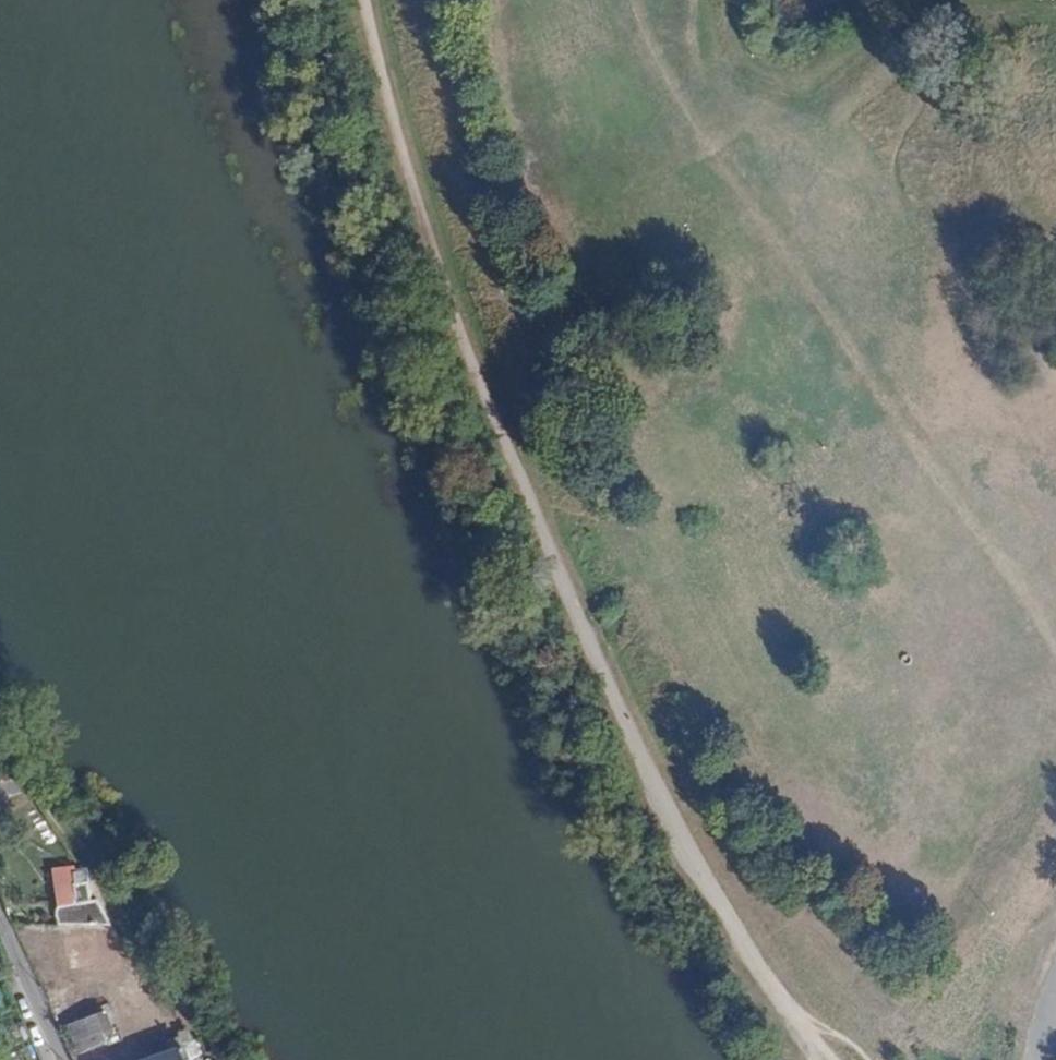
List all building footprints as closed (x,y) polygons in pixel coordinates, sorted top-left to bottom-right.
[(58,907),(58,925),(109,925),(95,901),(89,902),(86,884),(82,883),(81,874),(79,872),(71,873),(71,870),(48,871),(58,907)] [(95,1016),(68,1028),(77,1051),(106,1040),(95,1016)]
